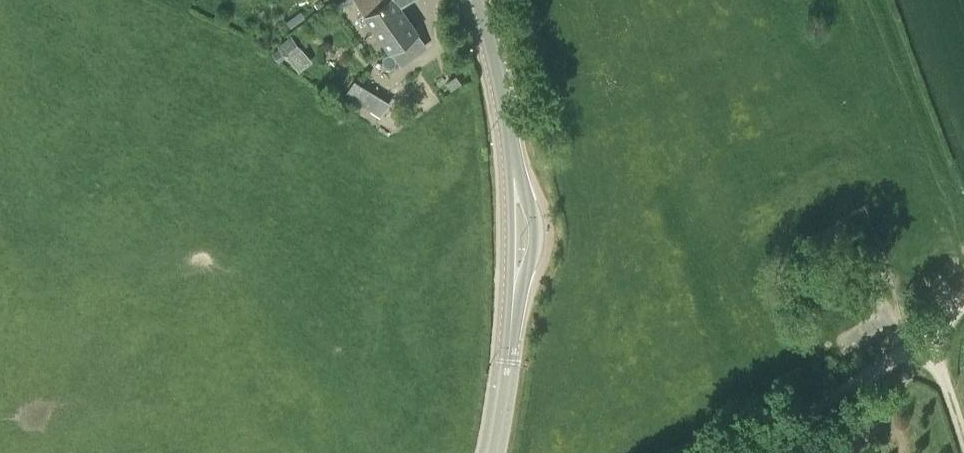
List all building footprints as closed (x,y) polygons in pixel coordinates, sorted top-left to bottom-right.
[(391,48),(417,31),(396,0),(356,0),(365,12),(363,13),(388,50),(391,48)] [(302,44),(293,33),(281,43),(283,46),(276,51),(282,58),(288,52),(290,54),(302,44)] [(445,82),(451,90),(462,83),(456,74),(445,82)] [(389,101),(361,84),(355,97),(382,113),(389,101)]
